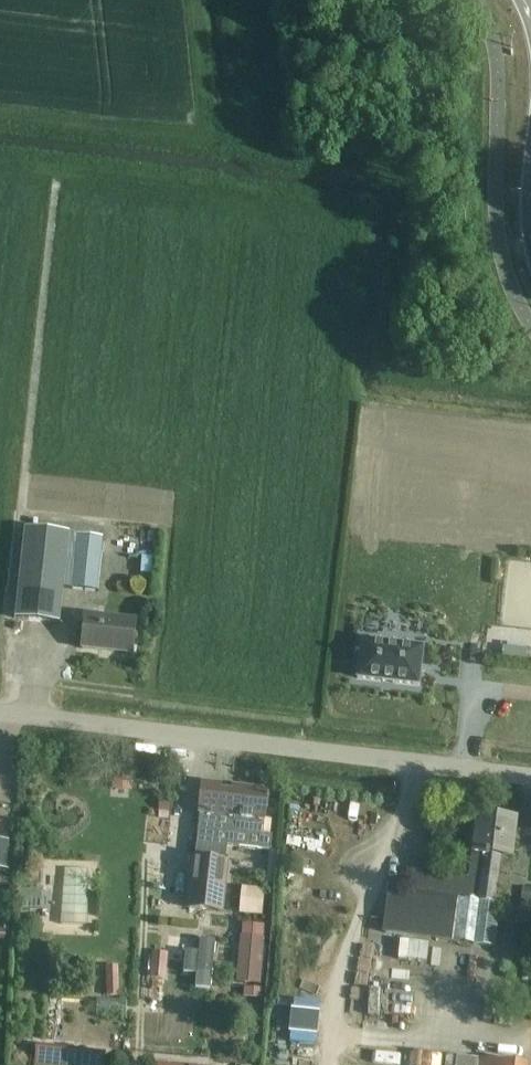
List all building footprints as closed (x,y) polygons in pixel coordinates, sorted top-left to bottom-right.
[(24,528),(14,619),(59,624),(59,623),(62,592),(63,586),(98,589),(98,581),(103,537),(24,528)] [(131,652),(135,619),(85,614),(82,647),(131,652)] [(357,675),(357,676),(417,684),(417,683),(421,651),(421,648),(362,640),(357,675)] [(114,775),(113,787),(131,789),(133,776),(114,775)] [(231,791),(219,790),(220,784),(200,782),(197,815),(199,815),(195,857),(191,857),(185,910),(224,912),(229,861),(225,860),(227,846),(270,851),(272,836),(262,835),(264,819),(267,788),(231,785),(231,791)] [(160,796),(159,809),(168,809),(169,809),(169,796),(160,796)] [(387,919),(385,931),(414,935),(416,923),(454,928),(453,940),(493,945),(499,904),(494,901),(500,856),(510,857),(515,819),(476,814),(471,852),(470,852),(467,876),(411,869),(406,906),(399,905),(388,910),(387,919)] [(8,869),(10,841),(0,840),(0,868),(8,869)] [(522,888),(520,902),(530,903),(530,889),(522,888)] [(20,909),(41,911),(42,890),(21,889),(20,909)] [(261,985),(264,938),(239,937),(236,983),(261,985)] [(211,989),(215,941),(200,940),(198,953),(185,951),(183,972),(196,974),(195,988),(211,989)] [(165,979),(167,953),(148,952),(146,978),(165,979)] [(119,996),(118,966),(106,966),(107,997),(119,996)] [(243,986),(242,995),(262,996),(263,988),(243,986)] [(443,1056),(409,1052),(408,1064),(442,1064),(443,1056)] [(526,1062),(447,1055),(446,1064),(526,1064),(526,1062)]
